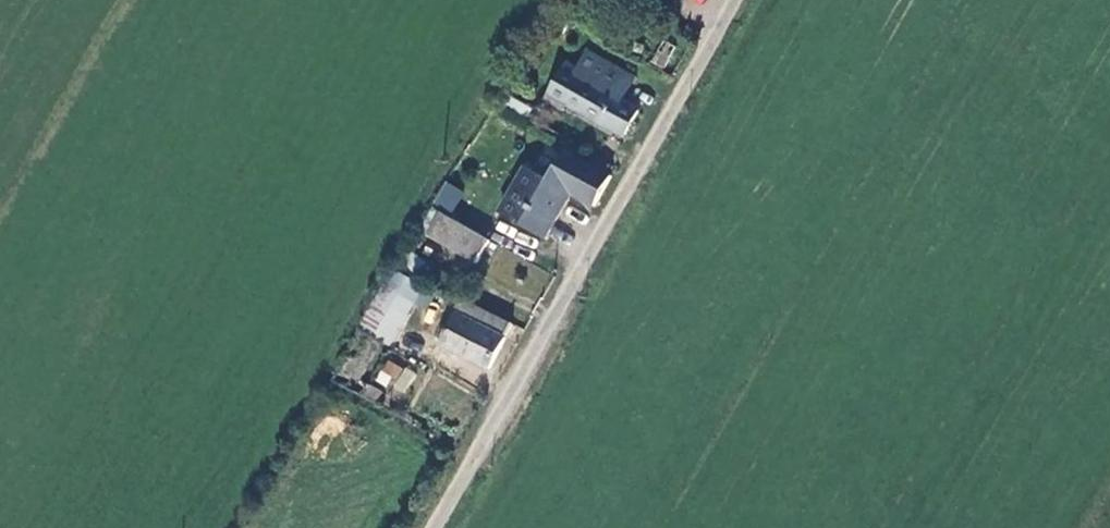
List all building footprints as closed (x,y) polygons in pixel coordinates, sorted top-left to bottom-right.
[(576,68),(627,97),(637,80),(587,49),(576,68)] [(567,113),(571,107),(562,102),(578,75),(574,72),(576,68),(567,63),(545,101),(567,113)] [(624,103),(627,97),(576,68),(574,72),(578,75),(562,102),(571,107),(624,137),(638,111),(624,103)] [(532,174),(507,218),(548,241),(574,196),(598,210),(615,180),(573,155),(554,187),(532,174)] [(445,180),(432,202),(450,213),(463,191),(445,180)] [(477,266),(491,240),(444,213),(430,238),(477,266)] [(409,251),(397,272),(423,285),(432,266),(409,251)] [(397,272),(334,383),(355,394),(365,380),(385,344),(392,348),(425,287),(423,285),(397,272)] [(490,371),(508,337),(483,324),(489,311),(466,300),(442,345),(490,371)] [(508,337),(515,325),(489,311),(483,324),(508,337)] [(404,396),(416,374),(387,358),(375,379),(404,396)] [(365,380),(355,394),(378,406),(387,393),(365,380)]
